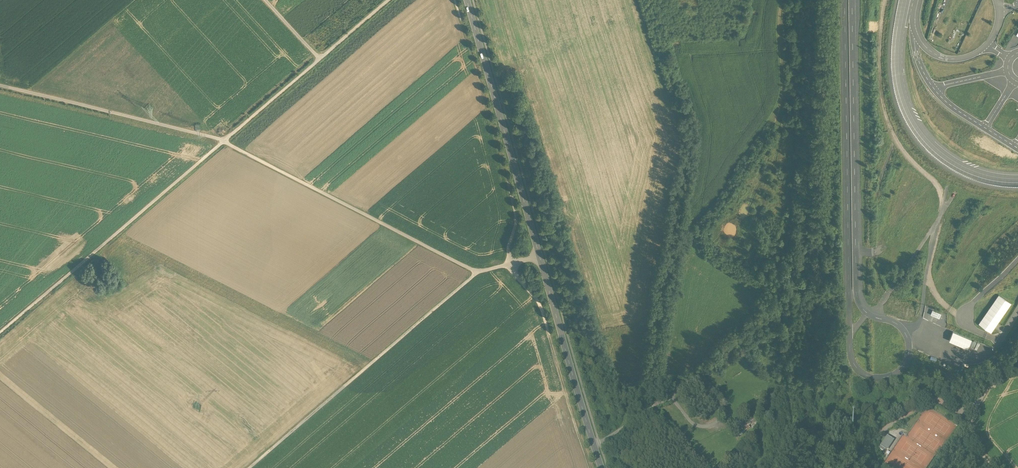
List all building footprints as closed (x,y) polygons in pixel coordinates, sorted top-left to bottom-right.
[(979,324),(993,332),(1011,302),(998,294),(979,324)] [(933,309),(931,314),(940,318),(942,313),(933,309)] [(969,348),(972,338),(953,331),(950,341),(969,348)] [(743,421),(729,431),(733,436),(747,426),(746,424),(743,421)] [(884,464),(890,467),(926,467),(936,450),(934,449),(933,450),(931,449),(930,451),(922,446),(923,444),(918,441),(926,428),(915,422),(908,435),(902,432),(884,464)] [(887,434),(880,445),(886,449),(893,439),(887,434)]
